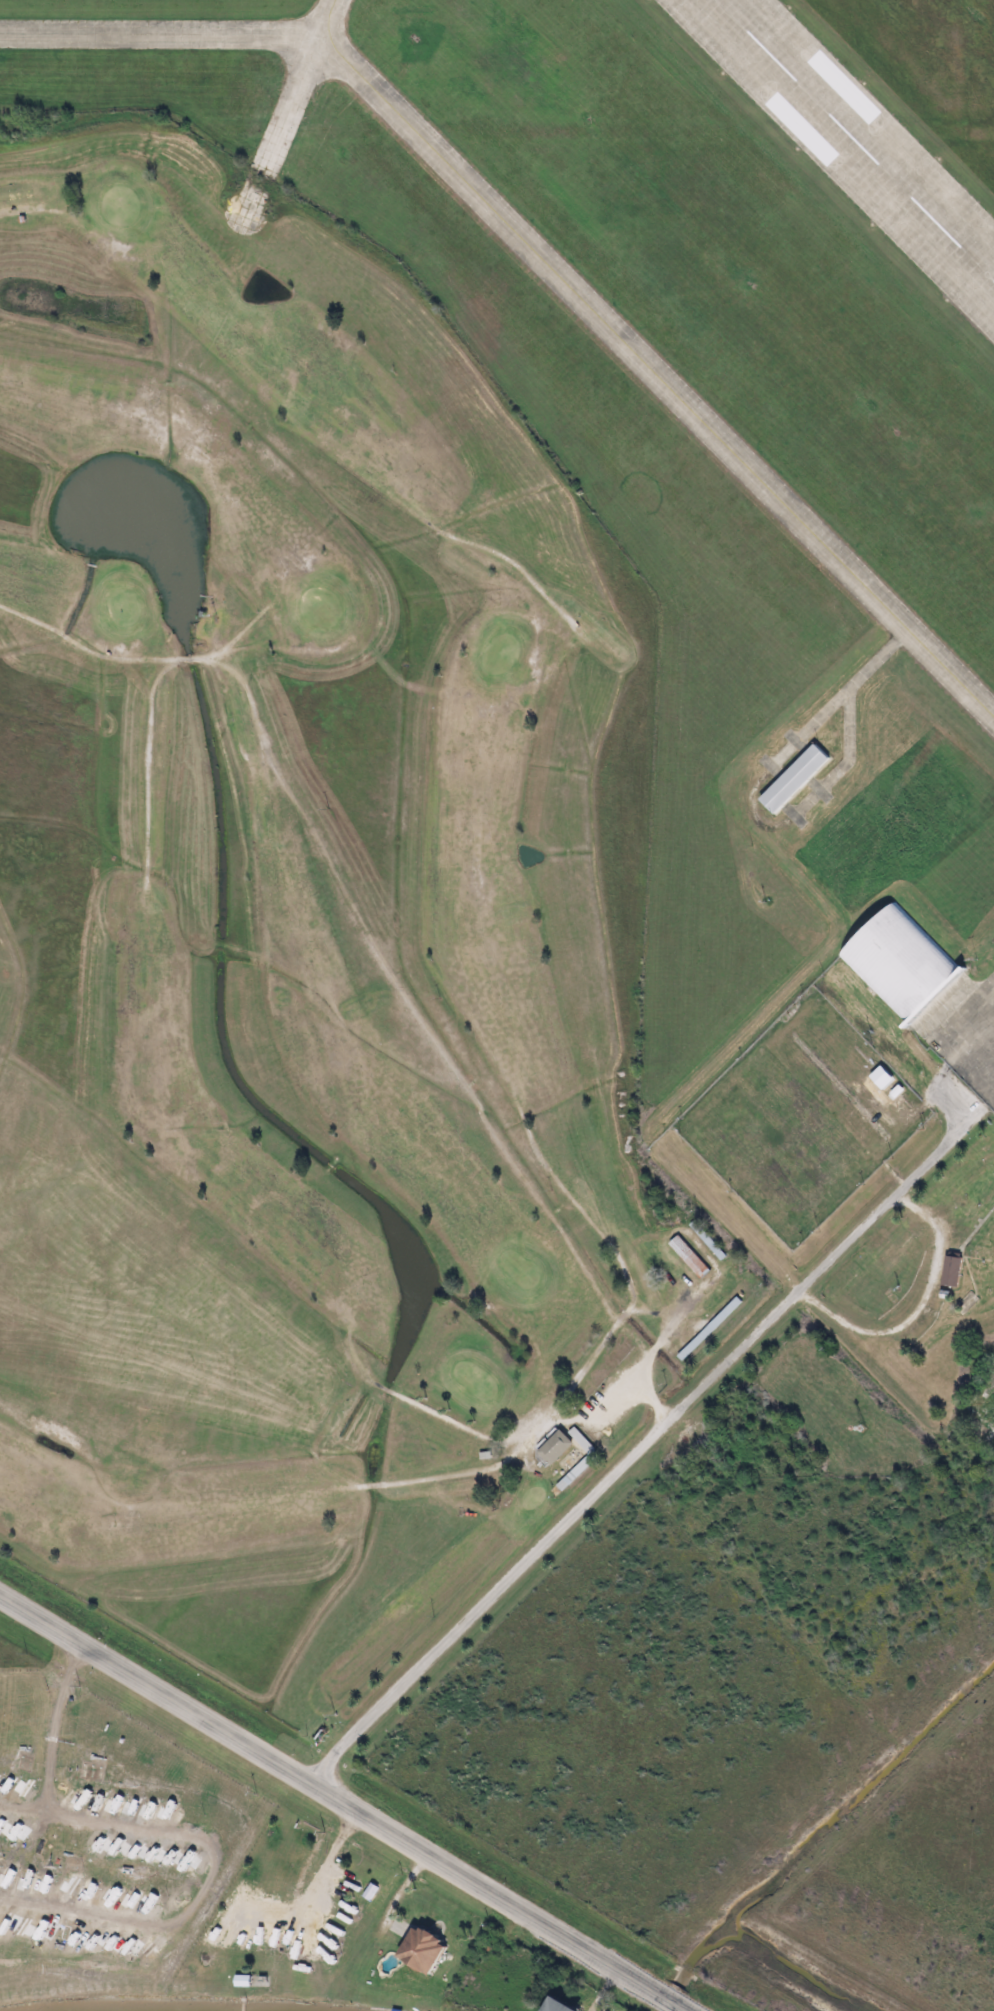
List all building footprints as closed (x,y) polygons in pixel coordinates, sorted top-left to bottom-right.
[(763,797),(817,745),(830,759),(776,810),(763,797)] [(892,905),(956,966),(909,1015),(845,954),(892,905)] [(726,1257),(702,1229),(696,1234),(721,1262),(726,1257)] [(680,1235),(712,1271),(702,1280),(670,1244),(680,1235)] [(946,1284),(948,1256),(962,1258),(959,1285),(946,1284)] [(737,1297),(742,1302),(684,1359),(679,1353),(737,1297)] [(573,1444),(557,1430),(535,1454),(551,1468),(573,1444)] [(362,1896),(370,1883),(379,1889),(371,1901),(362,1896)] [(446,1946),(413,1927),(395,1959),(428,1977),(446,1946)] [(250,1988),(250,1977),(234,1976),(234,1988),(250,1988)] [(581,2009),(580,2010),(546,2010),(555,1995),(581,2009)]
